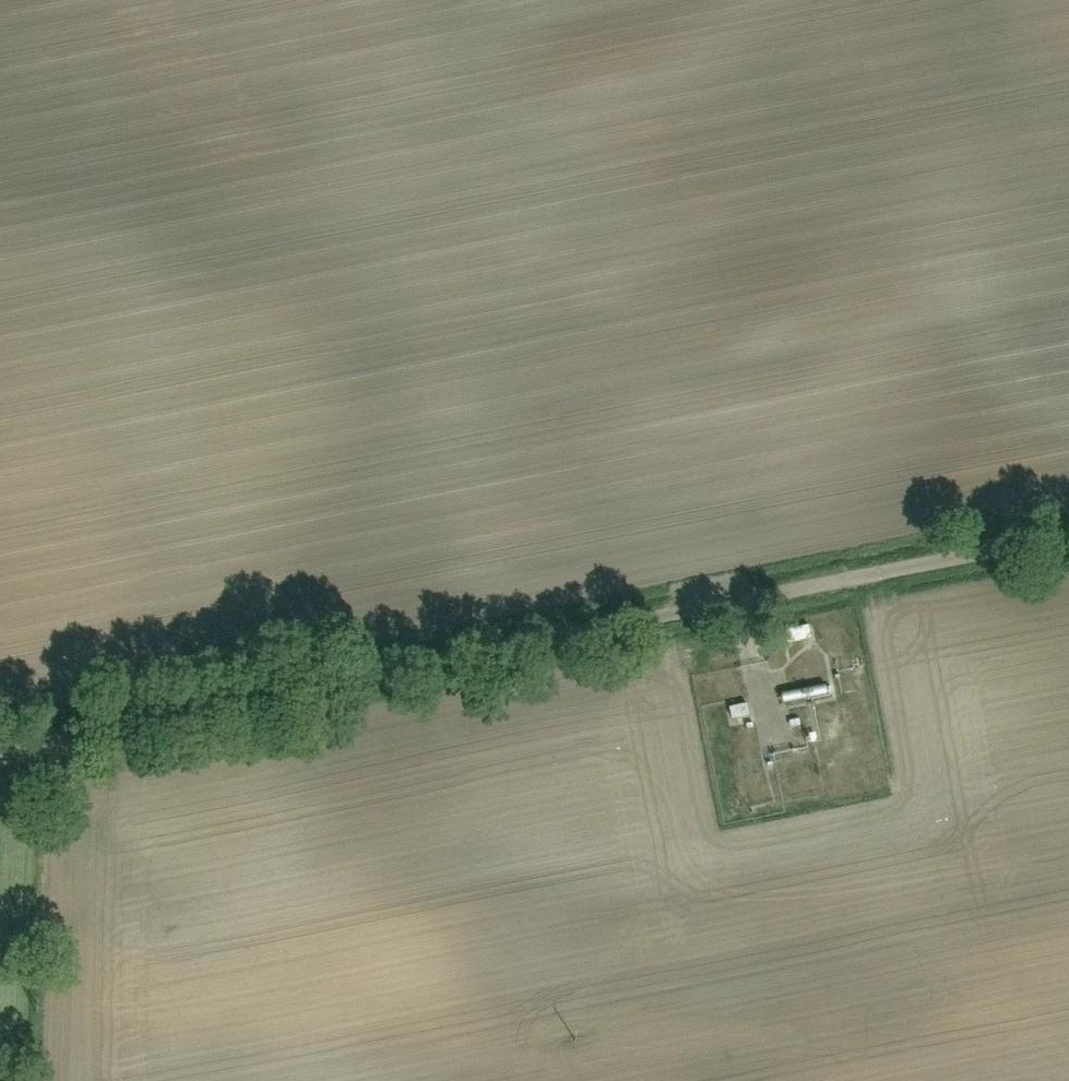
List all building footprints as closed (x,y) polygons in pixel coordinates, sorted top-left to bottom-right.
[(783,627),(786,651),(818,646),(814,623),(783,627)] [(726,708),(728,732),(757,729),(755,705),(726,708)]
